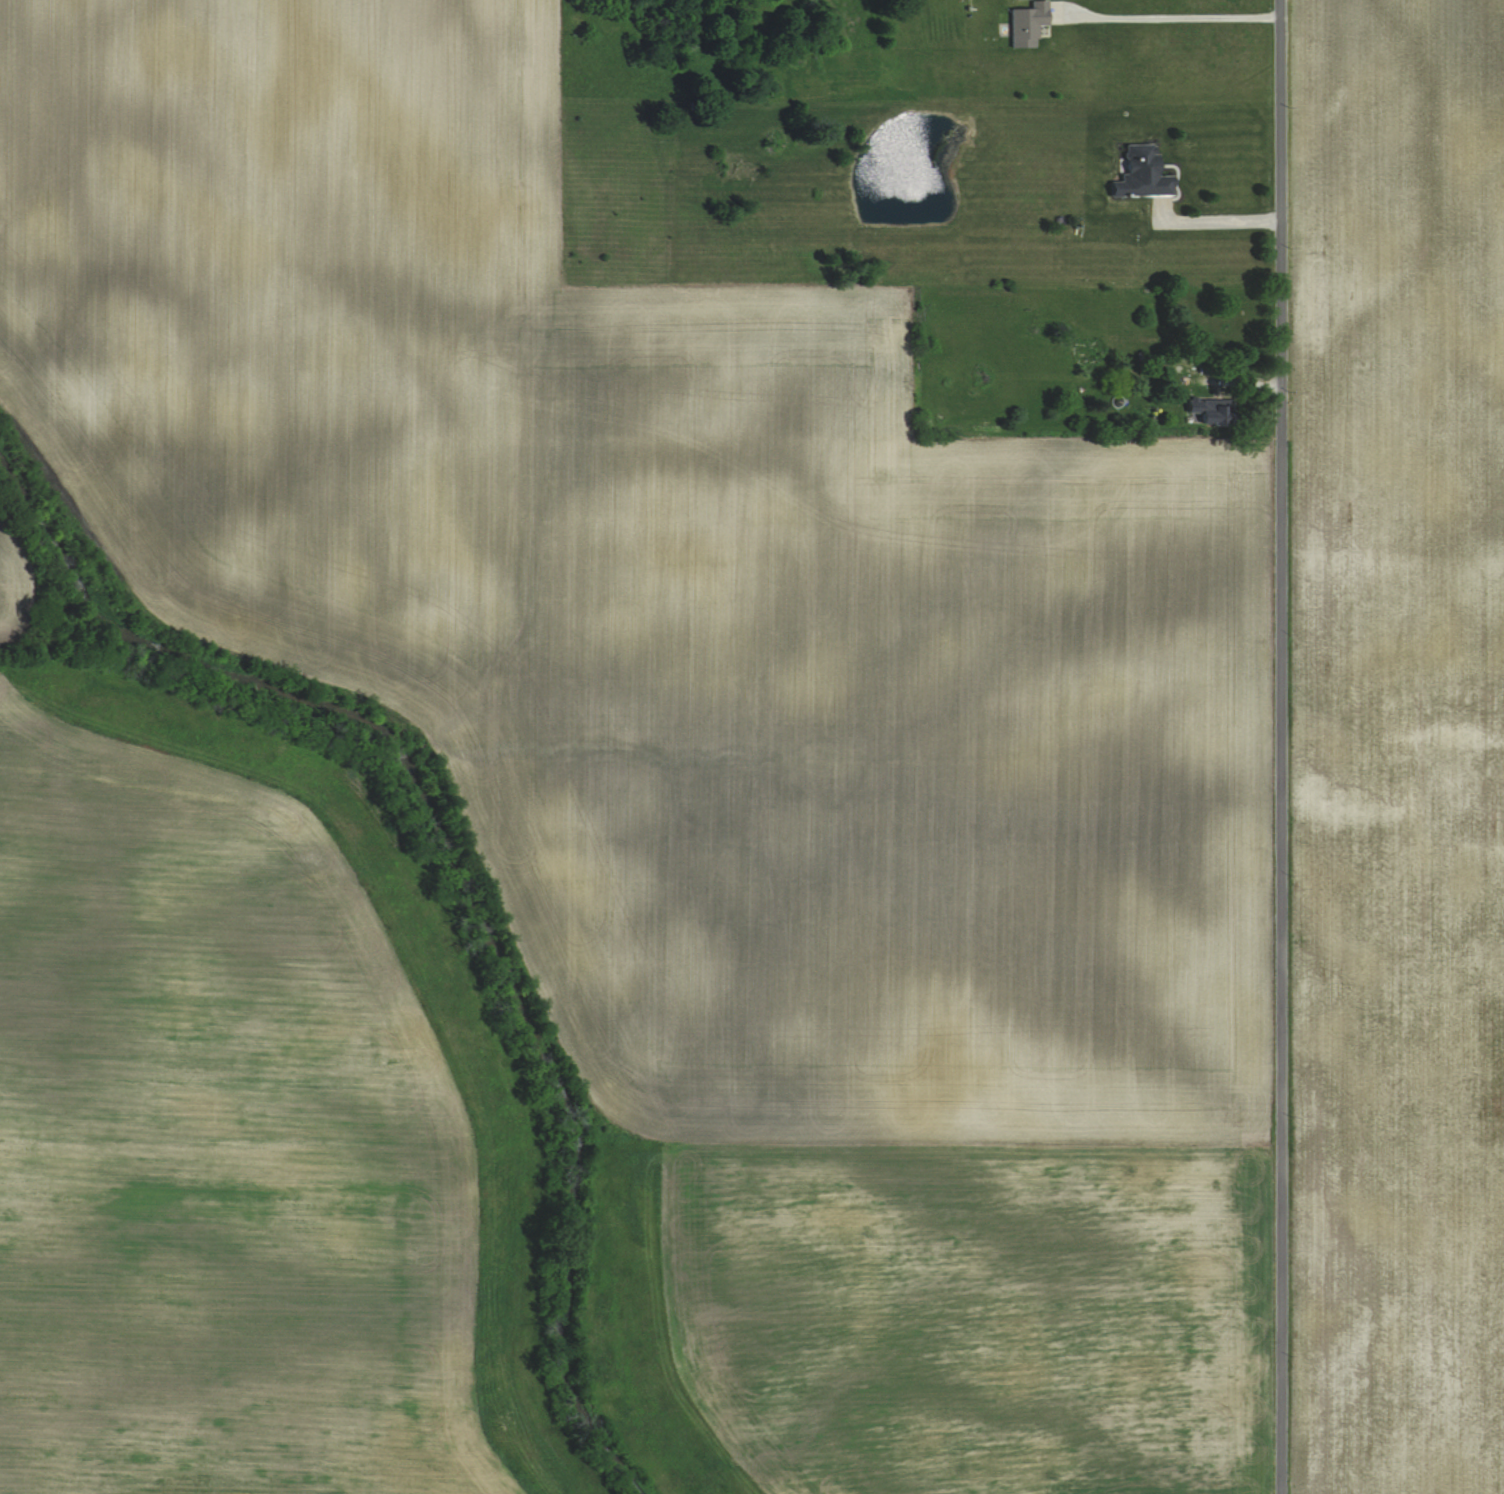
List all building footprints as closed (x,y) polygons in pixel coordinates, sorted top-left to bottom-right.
[(1048,1),(1031,2),(1031,10),(1010,10),(1011,49),(1037,49),(1037,27),(1048,27),(1048,1)] [(1234,426),(1234,400),(1188,400),(1188,413),(1201,413),(1201,426),(1234,426)]
